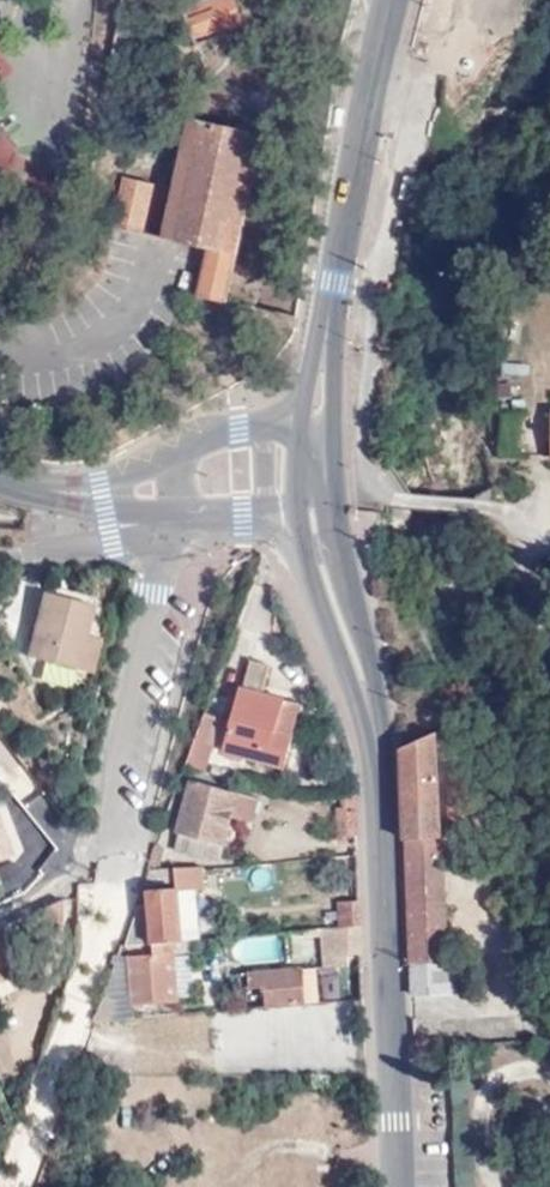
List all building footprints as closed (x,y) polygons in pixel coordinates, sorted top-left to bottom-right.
[(249,33),(234,0),(188,21),(204,54),(249,33)] [(200,306),(235,313),(270,141),(193,126),(169,245),(211,254),(200,306)] [(127,186),(116,236),(147,243),(157,192),(127,186)] [(93,673),(104,600),(42,589),(26,655),(93,673)] [(287,767),(306,700),(289,695),(289,693),(268,688),(274,662),(254,657),(247,683),(241,683),(222,751),(287,767)] [(224,718),(206,713),(188,765),(206,770),(224,718)] [(418,735),(403,743),(406,833),(445,830),(442,727),(418,735)] [(474,821),(471,771),(448,772),(449,822),(474,821)] [(233,813),(239,793),(194,778),(176,828),(179,830),(174,846),(202,857),(206,853),(217,858),(233,813)] [(241,789),(239,793),(233,813),(256,820),(263,794),(241,789)] [(354,836),(353,808),(336,808),(337,836),(354,836)] [(16,856),(0,817),(0,862),(16,856)] [(483,955),(480,937),(451,938),(448,834),(402,836),(404,958),(483,955)] [(168,850),(158,847),(153,861),(163,863),(168,850)] [(129,943),(199,938),(194,890),(204,890),(204,868),(151,871),(147,885),(177,884),(177,889),(150,891),(151,907),(141,907),(129,943)] [(62,924),(61,899),(21,917),(29,938),(62,924)] [(334,928),(359,926),(357,905),(333,906),(334,928)] [(334,956),(360,955),(359,926),(334,928),(318,929),(321,966),(334,967),(334,956)] [(199,941),(199,938),(129,943),(127,948),(196,941),(199,941)] [(130,955),(134,1006),(179,1002),(179,998),(195,998),(193,954),(196,941),(127,948),(130,955)] [(119,1001),(114,1016),(135,1014),(134,1006),(130,955),(127,948),(129,943),(123,943),(111,977),(105,995),(119,1001)] [(440,959),(410,962),(412,992),(442,990),(440,959)] [(267,1003),(320,999),(319,970),(251,974),(252,988),(267,986),(267,1003)] [(97,1017),(114,1016),(119,1001),(105,995),(97,1017)]
